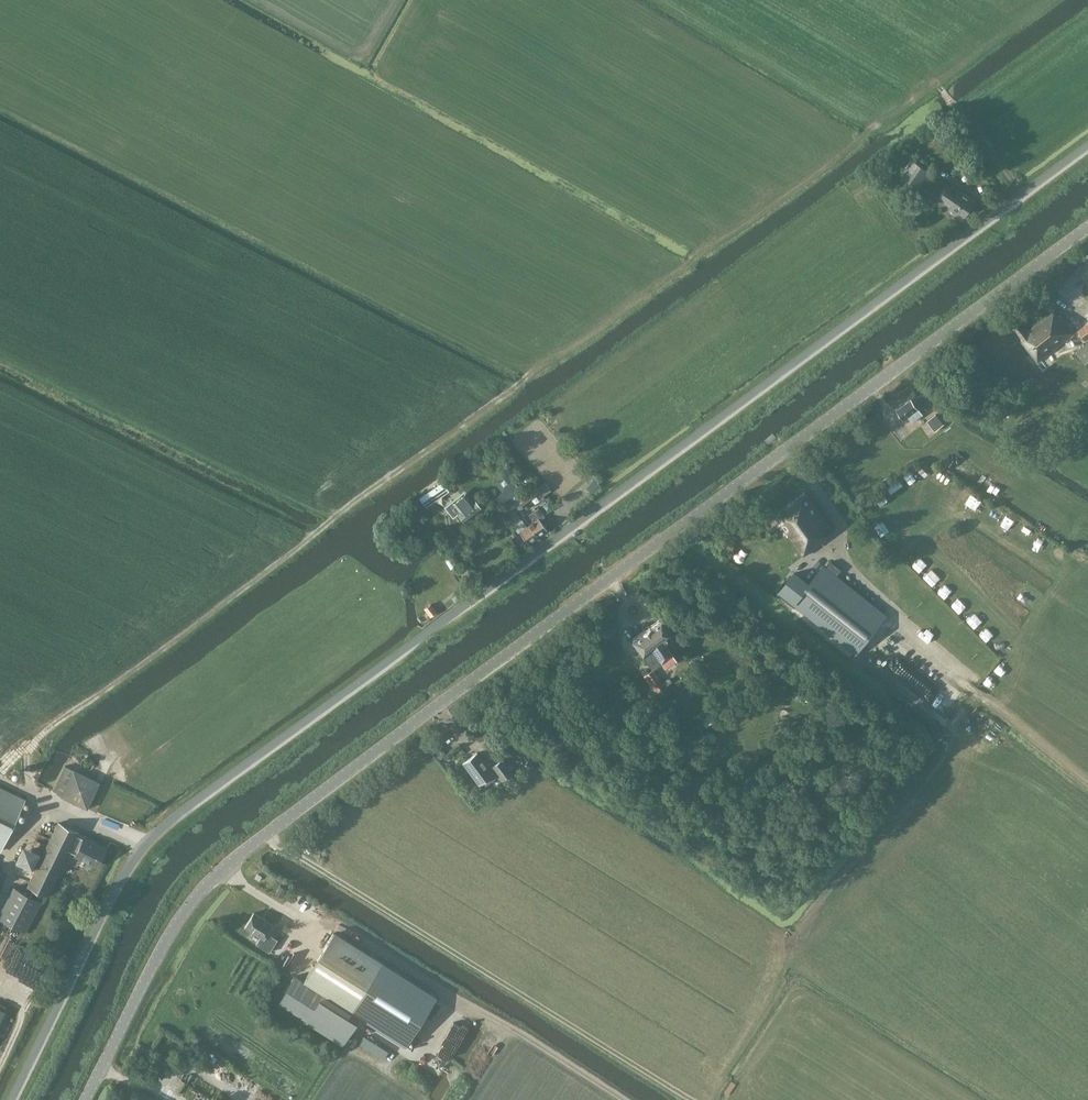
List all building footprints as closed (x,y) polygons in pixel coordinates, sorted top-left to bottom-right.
[(929,171),(912,159),(901,175),(919,187),(929,171)] [(939,198),(949,205),(948,206),(964,217),(975,200),(959,189),(955,195),(946,188),(939,198)] [(1053,308),(1028,328),(1022,321),(1012,329),(1037,362),(1069,337),(1076,346),(1084,339),(1087,337),(1087,322),(1075,333),(1060,314),(1058,315),(1053,308)] [(1076,351),(1087,366),(1087,341),(1076,351)] [(921,413),(926,409),(918,398),(913,401),(911,399),(896,409),(904,420),(909,416),(912,421),(922,414),(921,413)] [(935,430),(948,418),(939,409),(930,417),(934,420),(929,424),(935,430)] [(945,469),(941,474),(949,482),(953,477),(945,469)] [(504,471),(493,481),(502,492),(495,497),(502,505),(520,489),(504,471)] [(448,491),(440,480),(418,498),(425,507),(436,500),(434,498),(440,493),(442,495),(448,491)] [(536,486),(517,500),(521,505),(540,491),(536,486)] [(825,540),(825,539),(833,532),(810,500),(805,492),(774,515),(803,556),(825,540)] [(451,500),(444,506),(452,517),(457,513),(464,522),(481,508),(474,499),(472,500),(465,493),(463,494),(453,502),(451,500)] [(532,520),(527,524),(537,537),(547,531),(539,520),(544,516),(537,507),(528,514),(532,520)] [(498,511),(493,515),(498,522),(503,518),(498,511)] [(528,544),(537,537),(527,524),(526,525),(521,519),(512,526),(517,533),(518,532),(528,544)] [(493,520),(487,525),(490,528),(496,524),(493,520)] [(807,584),(793,573),(779,590),(856,652),(885,616),(822,566),(807,584)] [(429,604),(424,608),(430,616),(435,612),(429,604)] [(672,652),(665,643),(673,637),(670,633),(672,632),(661,617),(631,639),(642,654),(652,666),(660,660),(660,661),(661,660),(664,665),(675,658),(671,653),(672,652)] [(632,644),(627,647),(633,654),(638,651),(632,644)] [(972,673),(976,667),(966,660),(962,666),(972,673)] [(652,668),(642,676),(660,697),(670,689),(652,668)] [(981,680),(985,674),(977,669),(973,675),(981,680)] [(681,745),(681,749),(682,752),(685,754),(688,755),(692,755),(694,753),(696,750),(696,746),(695,743),(692,740),(689,739),(686,740),(683,742),(681,745)] [(488,762),(486,764),(477,752),(462,763),(478,784),(482,781),(485,784),(497,775),(501,780),(512,772),(502,759),(492,766),(488,762)] [(60,795),(59,796),(87,809),(100,782),(72,768),(72,769),(64,765),(52,791),(60,795)] [(24,800),(0,788),(0,849),(24,800)] [(57,823),(41,854),(23,844),(15,861),(33,871),(26,885),(27,886),(24,892),(12,886),(0,910),(0,919),(26,932),(41,902),(43,903),(68,851),(97,865),(105,848),(94,843),(94,842),(83,836),(83,837),(76,834),(77,832),(57,823)] [(285,889),(280,885),(275,893),(281,897),(285,889)] [(253,913),(244,927),(260,937),(255,944),(269,952),(277,939),(266,933),(272,924),(253,913)] [(294,976),(278,1000),(343,1042),(359,1016),(405,1045),(435,997),(333,933),(302,981),(294,976)] [(386,1049),(361,1033),(353,1044),(379,1060),(386,1049)] [(142,1092),(141,1094),(135,1090),(135,1091),(133,1090),(128,1099),(156,1099),(142,1092)]
